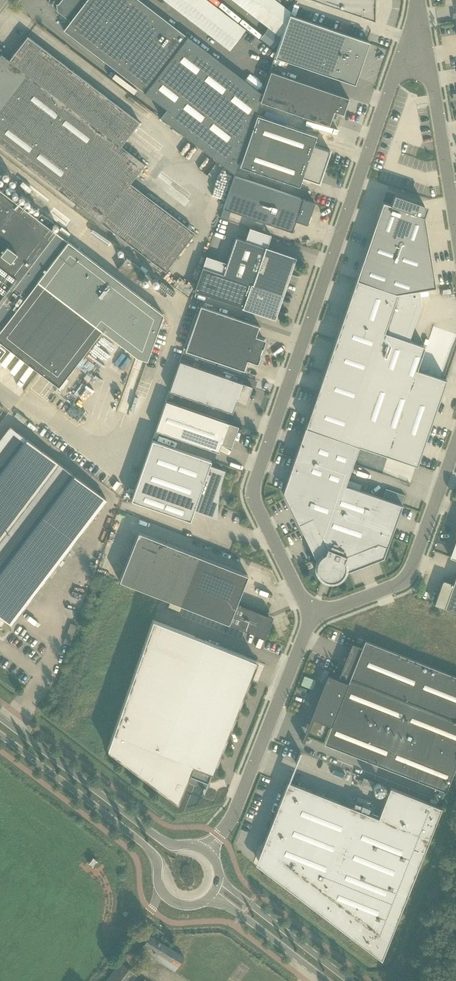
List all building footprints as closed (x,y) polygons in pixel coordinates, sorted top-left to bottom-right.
[(58,4),(56,4),(57,11),(70,21),(63,30),(71,36),(143,91),(167,109),(160,117),(175,129),(224,65),(139,0),(61,0),(58,4)] [(245,29),(207,0),(164,0),(229,50),(245,29)] [(281,38),(289,15),(290,12),(283,5),(275,0),(233,0),(255,17),(281,38)] [(335,7),(375,21),(375,0),(315,0),(335,7)] [(318,72),(333,77),(334,73),(354,80),(359,68),(360,64),(364,52),(366,53),(369,42),(289,15),(281,38),(275,57),(292,63),(297,49),(323,58),(318,72)] [(35,42),(27,36),(9,60),(1,54),(0,55),(0,145),(103,224),(133,185),(130,183),(145,164),(121,146),(139,122),(35,42)] [(234,174),(262,94),(224,65),(175,129),(234,174)] [(260,101),(329,125),(334,111),(343,114),(348,98),(270,71),(260,101)] [(330,150),(313,145),(317,135),(257,115),(239,166),(299,187),(302,177),(319,183),(330,150)] [(295,221),(307,225),(314,203),(234,175),(223,208),(292,232),(295,221)] [(131,245),(160,206),(133,185),(103,224),(131,245)] [(6,347),(7,347),(13,339),(44,363),(37,371),(58,386),(101,330),(136,357),(147,361),(163,315),(68,242),(50,228),(53,223),(41,213),(37,218),(0,190),(0,342),(6,347)] [(383,202),(356,279),(397,293),(411,291),(419,290),(435,287),(424,216),(420,215),(424,204),(394,194),(391,205),(383,202)] [(165,271),(195,233),(160,206),(131,245),(165,271)] [(223,274),(282,295),(294,259),(295,259),(296,257),(294,257),(294,258),(266,248),(267,247),(265,247),(235,237),(223,274)] [(273,319),(275,319),(275,317),(274,317),(282,295),(223,274),(202,267),(194,291),(241,307),(241,308),(243,308),(243,307),(273,318),(273,319)] [(384,333),(397,293),(356,279),(352,291),(353,291),(351,298),(350,298),(349,299),(350,300),(348,307),(347,307),(343,319),(384,333)] [(397,293),(384,333),(347,442),(359,446),(416,465),(417,465),(446,380),(443,379),(441,383),(415,374),(416,369),(424,346),(420,344),(419,345),(412,342),(404,339),(417,302),(416,297),(409,298),(408,293),(411,292),(411,291),(397,293)] [(266,340),(255,336),(259,327),(260,327),(260,326),(200,306),(193,328),(185,351),(244,371),(247,360),(257,364),(260,355),(261,352),(262,348),(263,348),(266,340)] [(305,427),(347,442),(384,333),(343,319),(340,328),(338,336),(337,335),(322,380),(323,381),(320,388),(308,422),(307,422),(305,427)] [(246,404),(250,391),(252,386),(179,361),(169,391),(232,413),(236,401),(246,404)] [(26,381),(37,367),(32,363),(21,377),(26,381)] [(166,401),(155,430),(218,452),(221,443),(231,447),(238,426),(166,401)] [(106,499),(11,427),(0,441),(0,638),(3,640),(9,632),(12,631),(10,624),(106,499)] [(387,546),(402,505),(345,485),(359,446),(347,442),(305,427),(283,493),(298,524),(299,524),(315,558),(316,561),(321,563),(321,566),(321,569),(322,572),(324,574),(330,577),(333,576),(336,575),(339,573),(340,570),(345,572),(348,571),(383,557),(387,546)] [(193,512),(194,509),(213,516),(213,515),(215,510),(215,504),(213,498),(223,471),(209,466),(209,464),(210,464),(211,460),(152,440),(131,500),(190,521),(193,512)] [(138,532),(119,580),(178,604),(264,638),(265,638),(273,617),(267,615),(237,603),(248,575),(197,555),(138,532)] [(178,539),(179,535),(172,533),(169,543),(192,549),(194,544),(178,539)] [(200,550),(206,551),(207,547),(196,544),(195,552),(199,553),(200,550)] [(434,604),(444,608),(455,612),(455,575),(453,584),(443,580),(434,604)] [(207,782),(255,660),(152,620),(107,749),(108,749),(108,748),(114,753),(113,753),(168,794),(168,793),(170,788),(180,792),(185,781),(195,785),(197,778),(207,781),(207,782)] [(446,792),(455,765),(455,677),(364,640),(348,683),(327,675),(324,684),(325,684),(312,718),(331,725),(324,743),(446,792)] [(378,817),(288,782),(263,845),(265,846),(264,850),(263,850),(262,850),(262,851),(261,851),(261,852),(260,852),(260,853),(261,854),(261,855),(262,855),(259,862),(359,939),(357,941),(381,960),(441,807),(390,787),(378,817)] [(360,803),(358,807),(373,813),(375,808),(360,803)] [(93,857),(88,863),(92,866),(97,861),(93,857)] [(150,937),(145,947),(156,952),(153,960),(179,972),(187,954),(150,937)] [(106,980),(131,980),(137,971),(120,960),(106,980)]
